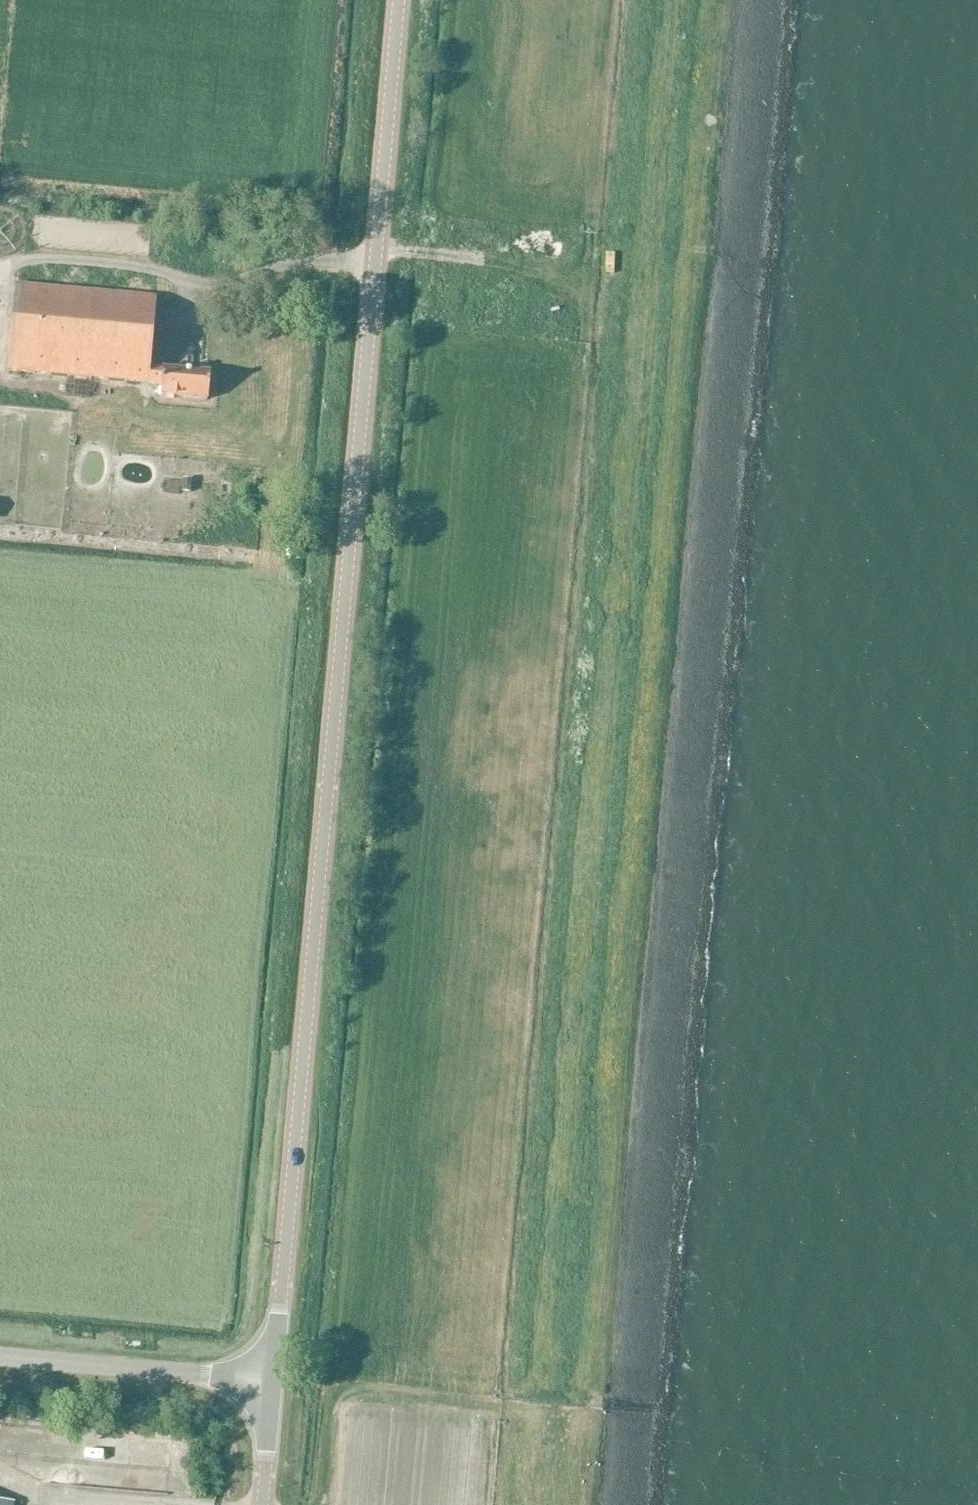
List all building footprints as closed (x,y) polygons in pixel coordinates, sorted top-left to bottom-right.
[(593,249),(593,267),(602,267),(602,249),(593,249)] [(152,365),(156,296),(19,285),(19,319),(9,318),(7,371),(162,385),(161,396),(208,399),(210,372),(152,365)] [(121,1477),(122,1466),(103,1464),(102,1475),(121,1477)]
